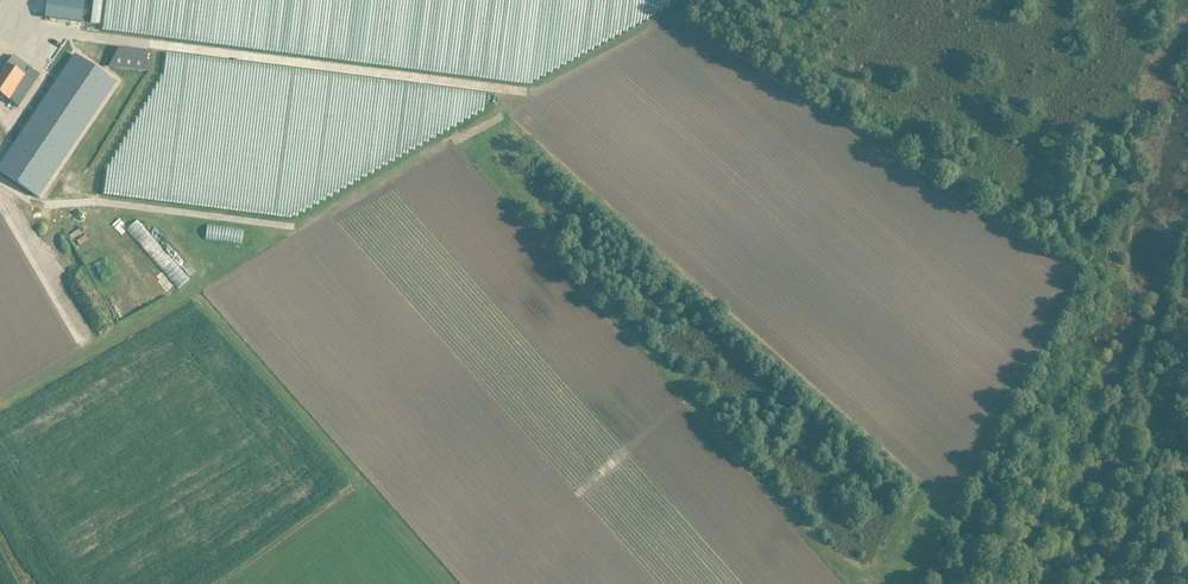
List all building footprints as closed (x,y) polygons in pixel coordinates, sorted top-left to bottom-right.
[(85,1),(80,0),(48,0),(45,18),(82,23),(85,1)] [(85,41),(84,49),(107,52),(108,43),(85,41)] [(123,71),(156,75),(159,55),(126,50),(123,71)] [(0,167),(0,171),(35,195),(112,80),(75,55),(0,167)] [(50,80),(42,71),(40,73),(26,57),(19,63),(37,84),(35,85),(39,89),(50,80)] [(0,98),(2,95),(9,100),(25,76),(8,64),(0,76),(0,98)] [(140,97),(145,87),(121,74),(116,84),(140,97)] [(129,114),(134,105),(110,91),(105,100),(129,114)] [(97,111),(93,120),(119,130),(123,121),(97,111)] [(88,125),(82,134),(107,150),(112,142),(88,125)] [(69,151),(90,163),(95,154),(74,142),(69,151)] [(179,216),(195,216),(196,208),(180,208),(179,216)] [(142,249),(147,244),(187,291),(198,281),(147,221),(136,230),(140,234),(134,239),(142,249)] [(33,399),(42,397),(40,388),(31,390),(33,399)]
